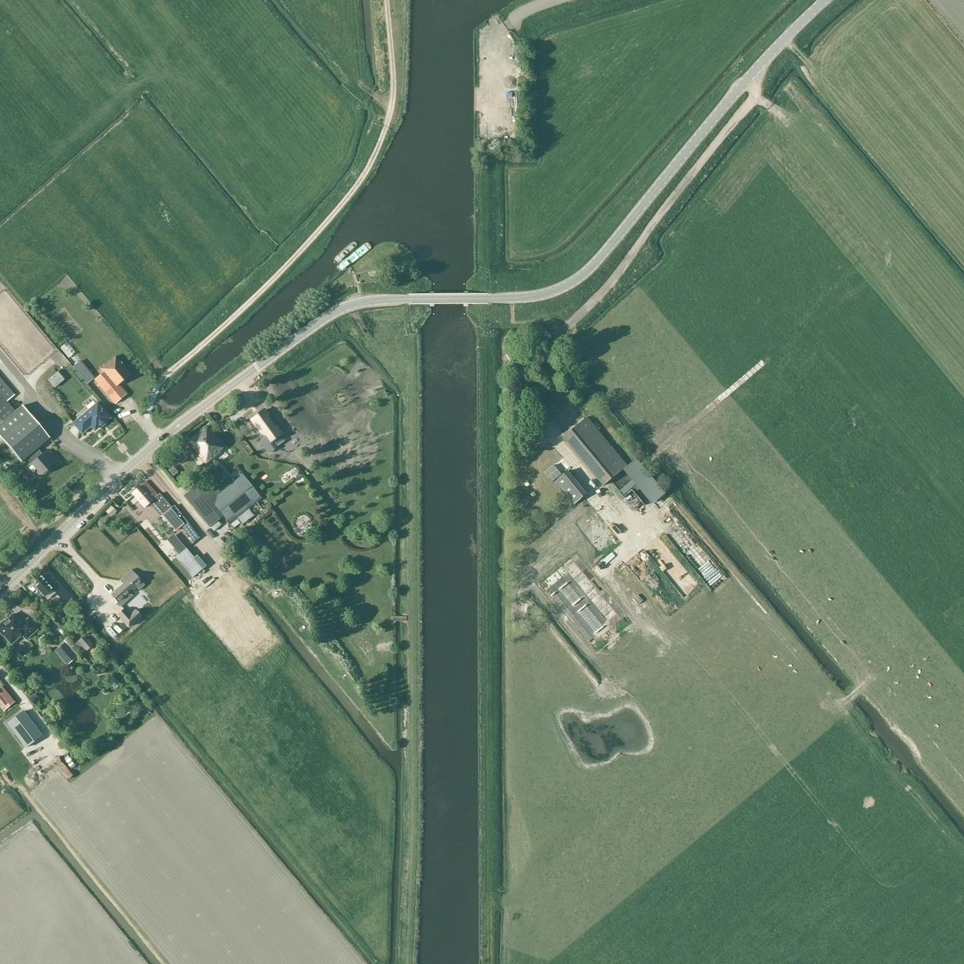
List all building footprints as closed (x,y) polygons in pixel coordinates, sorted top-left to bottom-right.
[(507,123),(517,123),(517,109),(507,109),(507,123)] [(508,137),(517,137),(517,124),(508,124),(508,137)] [(389,268),(375,270),(376,278),(390,276),(389,268)] [(103,373),(95,380),(115,404),(127,394),(119,385),(131,375),(116,356),(100,369),(103,373)] [(15,396),(0,378),(0,437),(21,463),(28,457),(33,463),(31,464),(40,476),(57,462),(48,450),(42,455),(37,449),(50,439),(25,410),(26,409),(23,406),(20,407),(15,412),(7,402),(15,396)] [(97,402),(72,423),(82,435),(91,427),(95,432),(112,418),(97,402)] [(258,415),(241,428),(259,452),(252,457),(260,466),(281,452),(279,449),(283,447),(258,415)] [(603,486),(627,466),(587,418),(563,437),(603,486)] [(220,452),(224,449),(207,426),(186,444),(204,466),(221,454),(220,452)] [(650,510),(665,499),(636,462),(621,474),(650,510)] [(561,475),(553,465),(544,473),(552,482),(561,475)] [(299,470),(292,475),(296,481),(303,476),(299,470)] [(216,494),(209,500),(223,517),(229,525),(237,518),(243,525),(254,516),(248,509),(262,499),(243,475),(235,482),(234,481),(217,495),(216,494)] [(203,480),(184,496),(210,528),(223,517),(209,500),(216,494),(204,480),(203,480)] [(160,494),(158,496),(146,481),(132,493),(145,508),(152,502),(163,515),(176,532),(182,527),(194,542),(200,538),(175,506),(172,508),(160,494)] [(111,506),(105,511),(111,516),(116,511),(111,506)] [(600,531),(606,525),(600,519),(591,530),(600,538),(604,534),(600,531)] [(186,549),(174,534),(166,540),(179,555),(175,558),(192,578),(204,569),(187,548),(186,549)] [(139,591),(145,585),(131,570),(120,581),(123,584),(111,595),(122,607),(134,596),(131,593),(136,588),(139,591)] [(33,583),(44,596),(52,590),(65,605),(72,599),(48,571),(33,583)] [(559,588),(570,605),(578,600),(567,583),(559,588)] [(138,608),(144,615),(149,610),(144,602),(138,608)] [(585,605),(577,612),(593,633),(601,627),(585,605)] [(142,616),(136,610),(130,614),(124,609),(117,615),(129,628),(142,617),(142,616)] [(19,622),(13,615),(3,624),(2,623),(0,625),(0,633),(1,634),(2,634),(11,644),(22,635),(26,640),(37,630),(28,620),(21,625),(18,622),(19,622)] [(82,638),(74,645),(81,653),(85,649),(87,651),(92,647),(86,640),(84,641),(82,638)] [(66,644),(58,650),(69,663),(76,656),(66,644)] [(0,689),(0,703),(5,710),(15,702),(2,687),(0,689)] [(8,723),(26,747),(42,736),(24,712),(8,723)]
